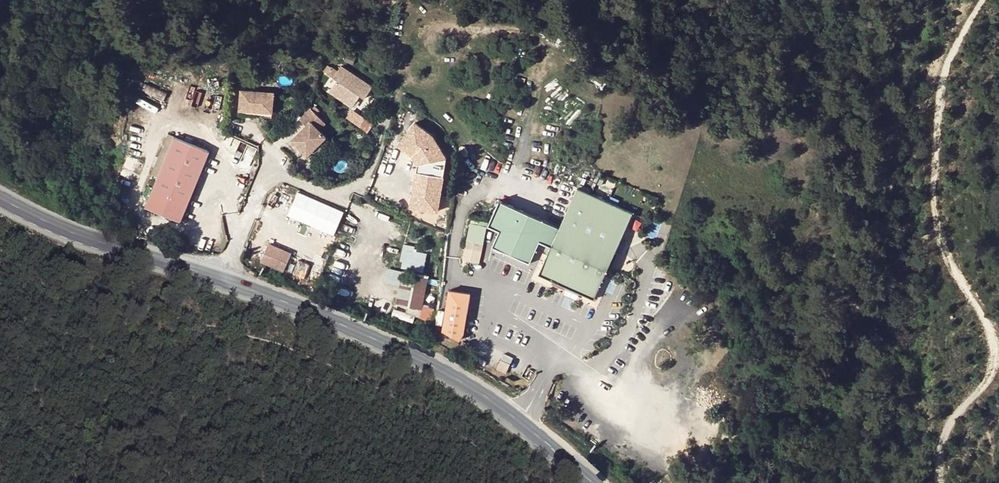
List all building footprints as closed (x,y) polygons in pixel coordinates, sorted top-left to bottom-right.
[(346,66),(338,78),(341,80),(333,91),(356,108),(362,100),(359,98),(361,94),(364,97),(369,100),(377,87),(346,66)] [(167,99),(170,89),(149,82),(146,92),(167,99)] [(279,93),(247,91),(245,111),(277,113),(279,93)] [(316,108),(305,120),(311,126),(297,140),(311,156),(331,138),(323,131),(330,123),(316,108)] [(368,131),(374,123),(354,108),(348,116),(368,131)] [(214,151),(180,136),(149,205),(184,219),(214,151)] [(580,188),(563,228),(503,201),(491,227),(502,232),(498,242),(495,248),(533,265),(537,254),(543,243),(554,248),(542,275),(597,299),(607,275),(635,212),(580,188)] [(338,233),(346,208),(297,192),(289,218),(338,233)] [(392,192),(385,207),(438,230),(445,215),(392,192)] [(461,259),(478,263),(487,226),(470,222),(461,259)] [(428,249),(403,244),(398,270),(423,275),(428,249)] [(296,255),(273,245),(266,263),(289,272),(296,255)] [(427,278),(401,273),(394,308),(420,313),(427,278)] [(449,293),(441,334),(463,338),(470,297),(449,293)]
